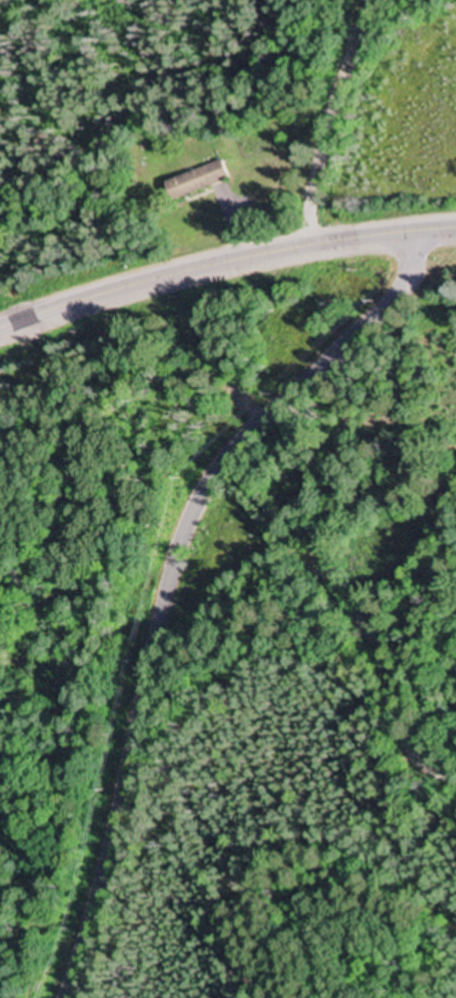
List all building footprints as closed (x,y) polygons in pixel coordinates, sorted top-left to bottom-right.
[(226,181),(219,162),(160,184),(167,203),(226,181)]
